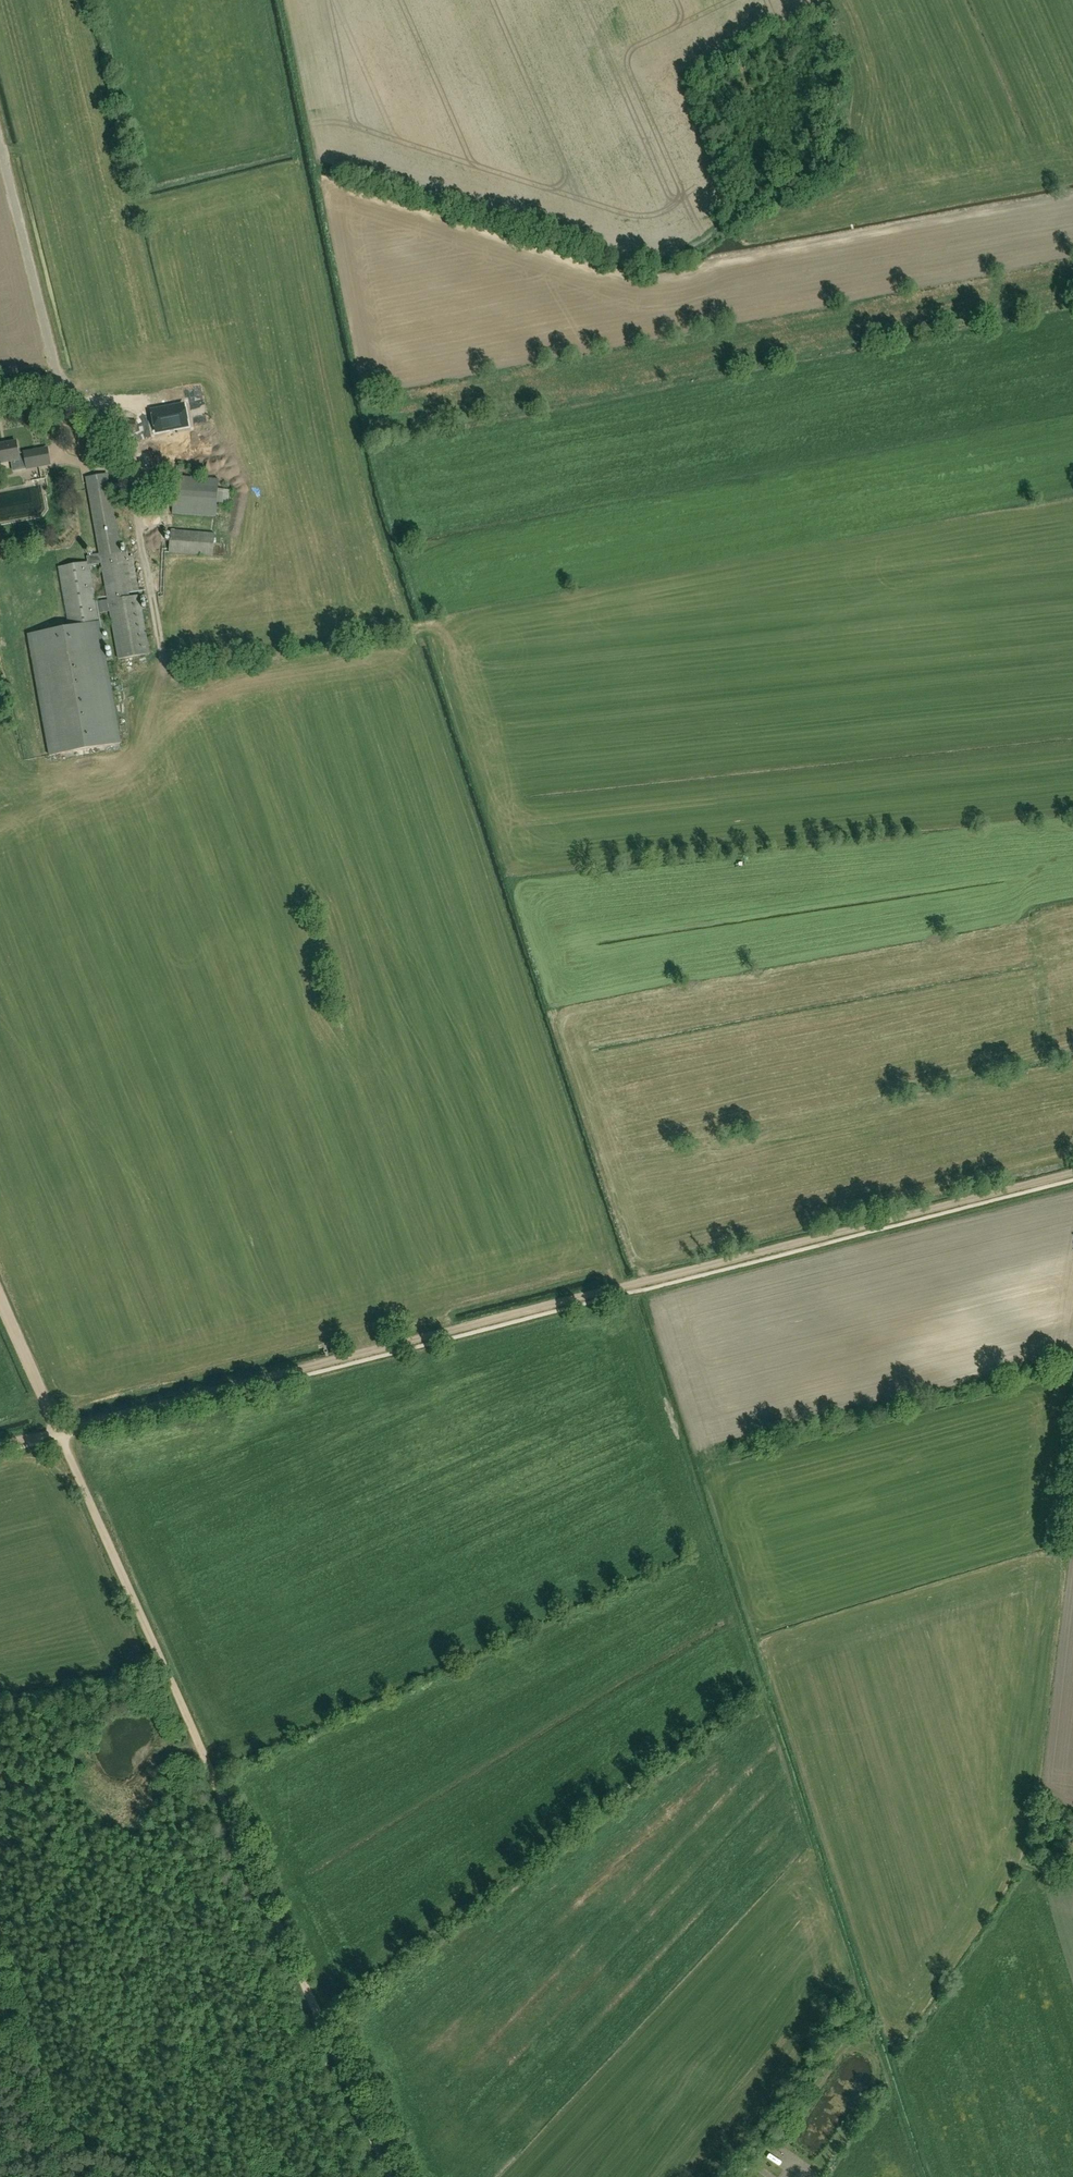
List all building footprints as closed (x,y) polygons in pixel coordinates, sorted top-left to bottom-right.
[(184,405),(152,412),(156,431),(188,425),(184,405)] [(19,459),(16,441),(0,444),(0,463),(19,459)] [(47,448),(25,452),(28,468),(49,464),(47,448)] [(122,553),(110,488),(108,474),(85,478),(88,492),(99,554),(87,556),(87,562),(58,567),(69,627),(28,634),(50,755),(120,743),(100,622),(98,613),(109,611),(118,659),(150,653),(140,595),(130,597),(129,592),(139,591),(132,555),(128,556),(128,552),(122,553)] [(229,504),(230,490),(218,488),(219,478),(175,475),(172,513),(216,517),(217,503),(229,504)] [(148,499),(168,498),(167,489),(147,489),(148,499)] [(213,556),(214,533),(170,529),(169,552),(213,556)]
